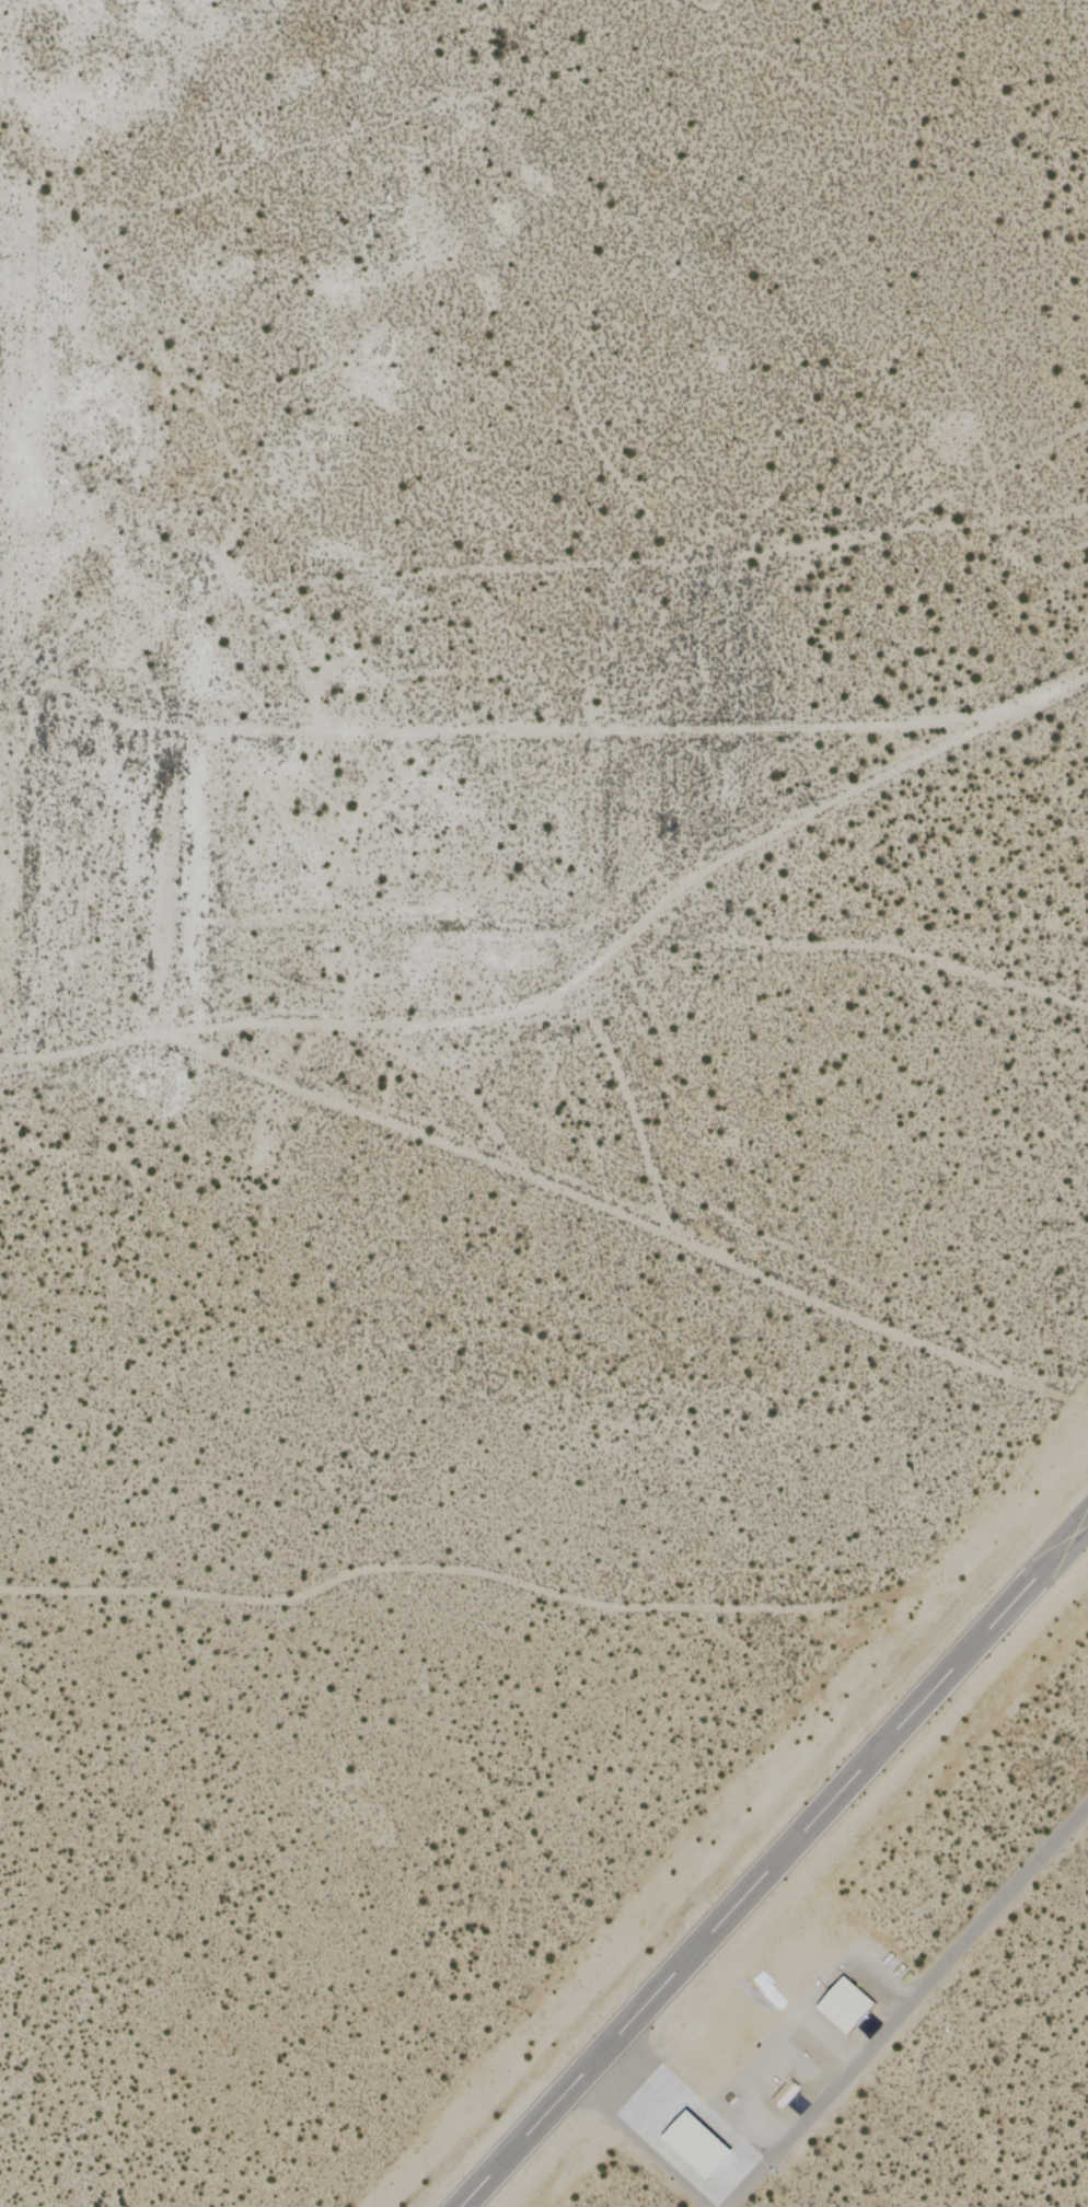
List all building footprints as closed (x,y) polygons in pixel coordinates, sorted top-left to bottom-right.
[(836,1981),(809,2012),(844,2043),(871,2012),(836,1981)] [(780,2084),(764,2105),(778,2117),(796,2095),(780,2084)] [(692,2111),(668,2139),(717,2182),(741,2153),(692,2111)]
